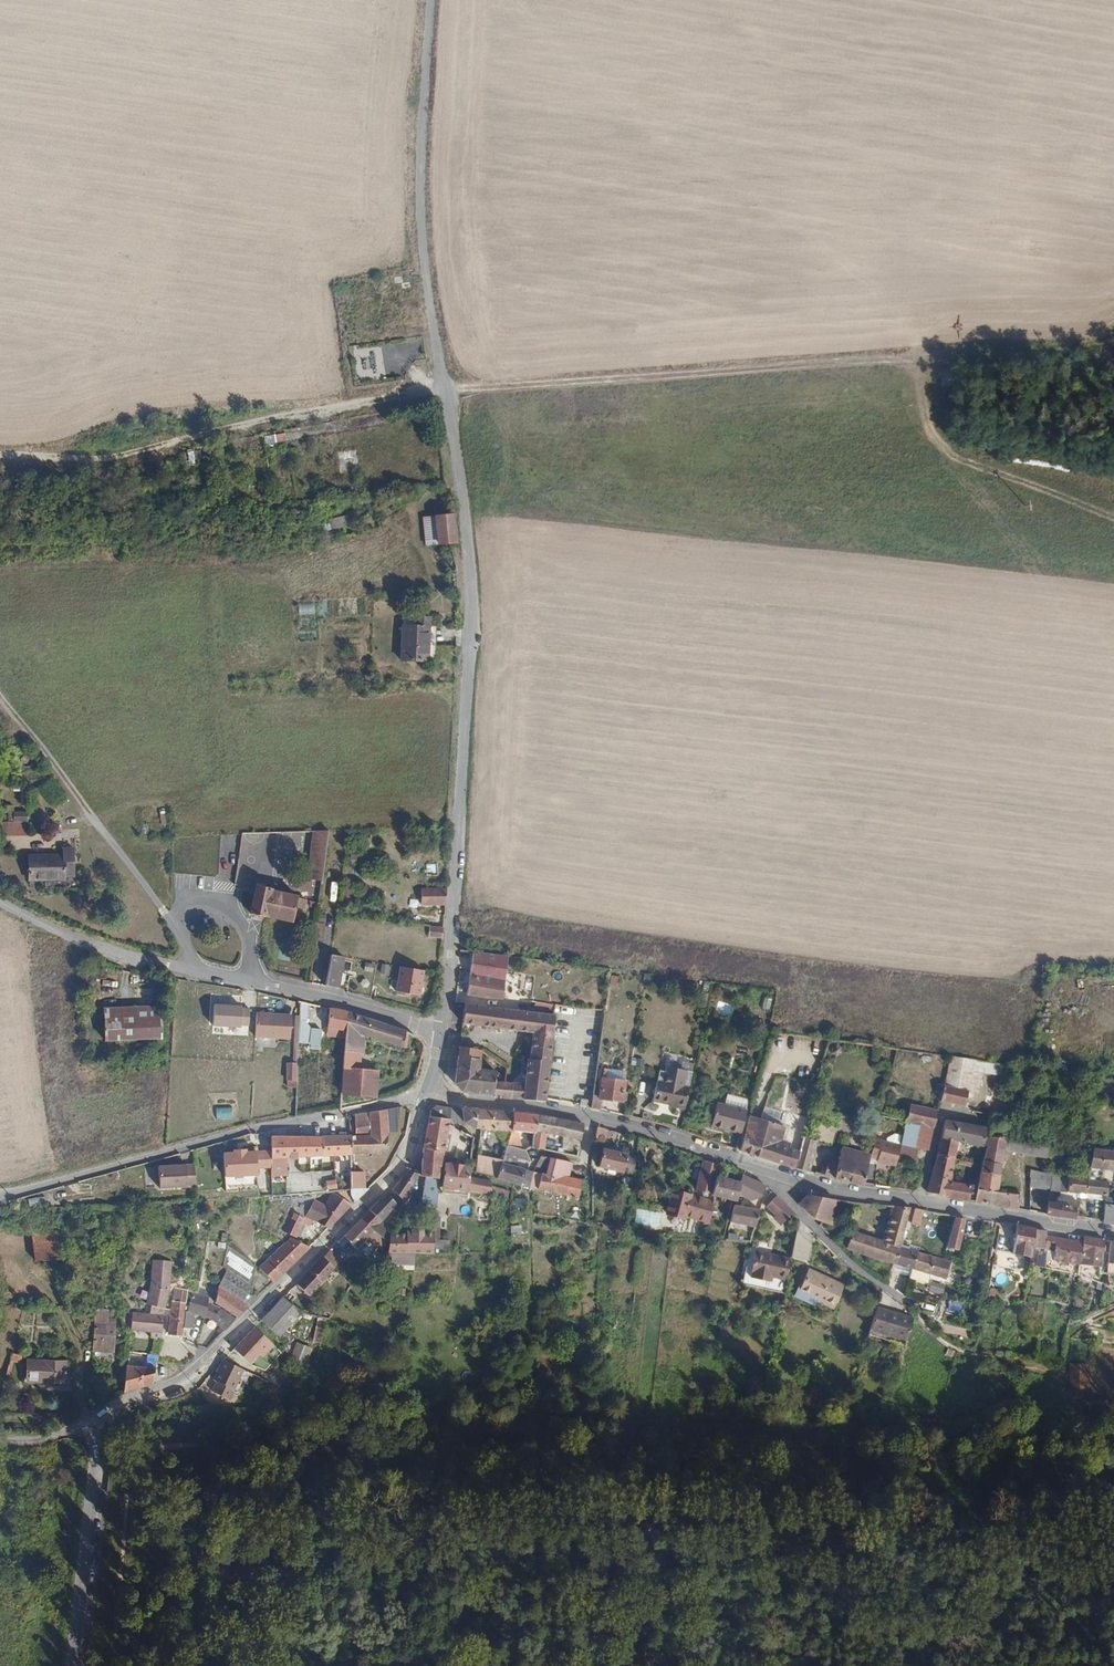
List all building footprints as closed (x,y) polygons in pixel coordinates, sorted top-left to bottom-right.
[(200,448),(187,450),(188,461),(201,459),(200,448)] [(438,540),(451,540),(454,539),(452,515),(437,516),(438,540)] [(420,628),(402,627),(400,662),(426,663),(428,619),(420,618),(420,628)] [(13,804),(0,804),(0,806),(0,835),(27,834),(27,815),(13,815),(13,804)] [(327,829),(314,829),(311,852),(324,854),(327,829)] [(33,853),(27,853),(28,876),(56,876),(63,876),(63,873),(72,873),(73,871),(72,846),(63,846),(62,853),(33,853)] [(308,877),(320,880),(324,854),(311,852),(308,877)] [(256,884),(250,910),(250,913),(263,916),(264,915),(289,921),(290,920),(293,906),(304,908),(306,899),(297,897),(295,895),(270,889),(269,888),(256,884)] [(445,901),(446,887),(421,887),(420,888),(421,902),(445,903),(445,901)] [(443,926),(428,925),(427,935),(441,937),(443,926)] [(483,944),(482,952),(506,955),(506,947),(483,944)] [(468,980),(466,993),(501,997),(506,955),(482,952),(469,951),(468,980)] [(329,954),(324,987),(335,989),(341,956),(329,954)] [(421,969),(397,965),(394,991),(417,995),(421,969)] [(306,1002),(299,1000),(298,1015),(297,1042),(309,1042),(309,1047),(317,1048),(319,1028),(312,1027),(305,1018),(306,1002)] [(553,1014),(464,1002),(461,1022),(506,1028),(531,1031),(529,1057),(526,1057),(523,1084),(511,1082),(509,1097),(543,1100),(544,1099),(543,1096),(553,1014)] [(104,1004),(104,1014),(119,1014),(161,1014),(161,1003),(104,1004)] [(346,1011),(329,1007),(326,1035),(344,1039),(344,1031),(346,1011)] [(370,1019),(346,1011),(344,1031),(358,1034),(369,1037),(370,1019)] [(271,1013),(256,1012),(255,1022),(255,1035),(289,1037),(290,1018),(271,1017),(271,1013)] [(104,1014),(104,1036),(119,1037),(119,1014),(104,1014)] [(119,1014),(119,1037),(161,1036),(161,1014),(119,1014)] [(407,1031),(370,1019),(369,1037),(404,1047),(407,1031)] [(531,1031),(506,1028),(503,1053),(503,1054),(526,1057),(529,1057),(531,1031)] [(344,1031),(344,1039),(343,1050),(357,1051),(358,1034),(344,1031)] [(480,1049),(458,1045),(454,1082),(461,1090),(498,1093),(498,1095),(509,1097),(511,1082),(507,1081),(507,1077),(504,1076),(503,1081),(494,1080),(494,1070),(480,1069),(478,1069),(478,1062),(480,1049)] [(357,1051),(343,1050),(342,1067),(357,1068),(358,1051),(357,1051)] [(994,1063),(949,1056),(943,1078),(968,1084),(965,1093),(976,1095),(981,1072),(992,1074),(994,1063)] [(286,1079),(295,1080),(296,1062),(287,1062),(286,1079)] [(1003,1064),(994,1063),(992,1074),(1000,1075),(1003,1064)] [(342,1067),(340,1093),(373,1096),(374,1086),(375,1079),(375,1071),(374,1070),(357,1068),(342,1067)] [(408,1079),(414,1081),(418,1069),(413,1067),(411,1067),(408,1079)] [(624,1099),(626,1092),(623,1091),(622,1090),(623,1080),(601,1076),(598,1097),(591,1096),(590,1106),(600,1109),(601,1098),(620,1101),(621,1099),(624,1099)] [(968,1084),(943,1078),(942,1085),(935,1083),(933,1090),(934,1092),(935,1092),(939,1093),(938,1099),(938,1100),(962,1105),(965,1093),(968,1084)] [(668,1107),(681,1110),(686,1086),(651,1080),(646,1099),(668,1104),(668,1107)] [(893,1087),(887,1085),(885,1093),(891,1094),(893,1087)] [(579,1098),(578,1104),(587,1106),(588,1100),(579,1098)] [(711,1122),(739,1131),(745,1109),(717,1101),(711,1122)] [(909,1103),(905,1121),(932,1127),(936,1109),(909,1103)] [(396,1130),(399,1105),(386,1107),(388,1130),(396,1131),(396,1130)] [(430,1109),(429,1116),(449,1118),(451,1107),(435,1105),(430,1109)] [(760,1120),(750,1153),(792,1166),(797,1150),(789,1147),(788,1146),(789,1142),(780,1140),(781,1136),(783,1129),(772,1126),(773,1122),(774,1121),(774,1118),(775,1117),(775,1114),(776,1113),(776,1110),(764,1106),(760,1120)] [(354,1134),(348,1135),(349,1153),(350,1164),(353,1164),(354,1163),(354,1153),(385,1150),(388,1130),(386,1107),(368,1111),(370,1134),(354,1134)] [(476,1108),(462,1107),(463,1121),(473,1127),(476,1108)] [(476,1108),(473,1127),(510,1130),(512,1110),(476,1108)] [(534,1113),(512,1110),(510,1130),(506,1144),(506,1145),(513,1146),(516,1133),(515,1133),(514,1132),(514,1131),(516,1130),(532,1132),(534,1113)] [(780,1111),(776,1110),(776,1113),(775,1114),(775,1117),(774,1118),(774,1121),(773,1122),(772,1126),(783,1129),(785,1126),(781,1124),(780,1122),(781,1120),(779,1118),(778,1116),(780,1111)] [(368,1111),(354,1113),(354,1134),(370,1134),(368,1111)] [(582,1123),(534,1113),(532,1132),(530,1146),(541,1149),(542,1136),(542,1131),(579,1140),(582,1123)] [(422,1156),(421,1173),(421,1174),(422,1175),(426,1175),(438,1178),(441,1151),(443,1150),(447,1126),(448,1123),(449,1118),(429,1116),(423,1148),(422,1156)] [(760,1120),(749,1116),(740,1149),(740,1150),(750,1153),(760,1120)] [(945,1118),(940,1137),(954,1140),(980,1145),(983,1134),(987,1135),(989,1128),(945,1118)] [(905,1121),(900,1143),(927,1148),(932,1127),(905,1121)] [(1006,1126),(990,1123),(989,1128),(987,1135),(1005,1138),(1006,1126)] [(605,1128),(596,1126),(594,1137),(603,1139),(605,1128)] [(789,1147),(797,1150),(800,1137),(801,1134),(783,1129),(781,1136),(780,1140),(789,1142),(788,1146),(789,1147)] [(285,1135),(270,1134),(270,1147),(270,1156),(285,1156),(285,1135)] [(297,1135),(285,1135),(285,1156),(297,1156),(297,1135)] [(349,1153),(348,1135),(344,1135),(335,1135),(297,1135),(297,1156),(349,1153)] [(1005,1138),(987,1135),(977,1188),(994,1191),(995,1190),(995,1188),(1002,1149),(1005,1138)] [(542,1136),(541,1149),(555,1152),(557,1140),(542,1136)] [(797,1150),(792,1166),(806,1170),(814,1140),(802,1137),(800,1137),(797,1150)] [(874,1137),(869,1154),(869,1156),(875,1158),(875,1160),(894,1164),(899,1144),(874,1137)] [(940,1137),(937,1152),(952,1156),(954,1140),(940,1137)] [(1016,1140),(1005,1138),(1002,1149),(1014,1151),(1016,1140)] [(1046,1145),(1016,1140),(1014,1151),(1014,1152),(1029,1155),(1029,1156),(1044,1158),(1046,1145)] [(502,1159),(497,1175),(496,1178),(519,1184),(524,1169),(523,1168),(514,1166),(516,1157),(532,1160),(525,1149),(513,1146),(506,1145),(505,1149),(502,1159)] [(256,1166),(256,1148),(245,1149),(245,1146),(232,1148),(232,1150),(223,1151),(224,1184),(257,1183),(256,1166)] [(270,1156),(270,1147),(256,1148),(256,1166),(270,1165),(270,1156)] [(822,1161),(818,1173),(861,1184),(869,1156),(869,1154),(840,1147),(835,1163),(833,1162),(832,1164),(822,1161)] [(634,1167),(636,1155),(602,1148),(599,1159),(634,1167)] [(1085,1179),(1100,1181),(1102,1168),(1113,1169),(1113,1152),(1091,1149),(1085,1179)] [(937,1152),(925,1192),(945,1194),(945,1195),(966,1199),(968,1185),(967,1185),(950,1182),(949,1181),(952,1156),(937,1152)] [(549,1157),(540,1155),(535,1165),(547,1168),(549,1157)] [(270,1156),(270,1165),(271,1173),(284,1172),(285,1166),(285,1156),(270,1156)] [(502,1159),(476,1156),(474,1168),(474,1172),(497,1175),(502,1159)] [(540,1173),(536,1188),(576,1196),(580,1179),(568,1175),(571,1161),(549,1157),(547,1168),(545,1174),(540,1173)] [(718,1163),(704,1157),(696,1186),(710,1190),(714,1176),(718,1163)] [(196,1185),(195,1162),(159,1164),(160,1187),(196,1185)] [(441,1186),(467,1189),(476,1190),(485,1192),(490,1193),(490,1186),(490,1181),(468,1175),(469,1166),(444,1163),(443,1166),(441,1186)] [(407,1169),(392,1188),(403,1198),(417,1178),(407,1169)] [(524,1169),(519,1184),(528,1186),(533,1171),(524,1169)] [(351,1187),(364,1187),(363,1172),(363,1171),(350,1172),(351,1187)] [(533,1171),(528,1186),(536,1188),(540,1173),(533,1171)] [(1061,1175),(1032,1171),(1030,1171),(1029,1184),(1059,1190),(1061,1175)] [(755,1180),(741,1173),(738,1182),(735,1194),(740,1195),(746,1197),(750,1199),(752,1199),(759,1195),(760,1192),(764,1185),(762,1184),(755,1180)] [(438,1178),(426,1175),(422,1198),(419,1197),(419,1200),(419,1203),(426,1204),(426,1208),(434,1210),(438,1178)] [(1061,1175),(1059,1190),(1059,1191),(1066,1192),(1068,1176),(1061,1175)] [(710,1190),(709,1194),(731,1200),(733,1200),(735,1194),(738,1182),(714,1176),(710,1190)] [(1085,1179),(1068,1176),(1066,1192),(1075,1193),(1078,1194),(1083,1194),(1084,1194),(1085,1179)] [(1100,1181),(1085,1179),(1084,1194),(1100,1195),(1105,1196),(1106,1182),(1100,1181)] [(441,1186),(440,1186),(440,1192),(465,1195),(466,1195),(467,1189),(441,1186)] [(490,1193),(490,1194),(507,1197),(508,1192),(508,1189),(490,1186),(490,1193)] [(347,1189),(333,1191),(325,1205),(314,1199),(306,1214),(314,1218),(322,1221),(329,1225),(368,1187),(364,1187),(351,1187),(351,1189),(347,1189)] [(977,1188),(974,1201),(992,1204),(994,1191),(977,1188)] [(485,1192),(476,1190),(475,1197),(485,1198),(485,1192)] [(684,1214),(707,1220),(708,1215),(712,1201),(711,1201),(671,1190),(665,1214),(683,1219),(684,1214)] [(994,1191),(992,1204),(1004,1206),(1005,1201),(1005,1196),(1006,1193),(995,1190),(994,1191)] [(1055,1197),(1054,1204),(1068,1206),(1069,1201),(1074,1201),(1075,1193),(1066,1192),(1059,1191),(1057,1197),(1055,1197)] [(370,1209),(361,1217),(372,1228),(385,1240),(386,1240),(386,1237),(388,1234),(390,1229),(379,1220),(395,1203),(395,1201),(386,1193),(369,1207),(370,1209)] [(805,1193),(796,1203),(810,1217),(827,1223),(832,1198),(806,1193),(805,1193)] [(1005,1196),(1005,1201),(1017,1202),(1017,1195),(1006,1193),(1005,1196)] [(731,1200),(729,1204),(732,1205),(736,1205),(749,1208),(750,1199),(746,1197),(740,1195),(735,1194),(733,1200),(731,1200)] [(774,1194),(765,1205),(776,1215),(776,1211),(781,1206),(782,1202),(774,1194)] [(712,1201),(708,1215),(716,1217),(719,1203),(712,1201)] [(1047,1203),(1044,1213),(1073,1218),(1074,1201),(1069,1201),(1068,1206),(1054,1204),(1047,1203)] [(781,1206),(778,1217),(782,1220),(791,1211),(782,1202),(781,1206)] [(1102,1222),(1113,1224),(1113,1206),(1112,1205),(1105,1204),(1104,1205),(1102,1222)] [(736,1205),(732,1205),(728,1220),(753,1227),(758,1209),(749,1208),(736,1205)] [(907,1207),(891,1205),(884,1230),(887,1231),(887,1233),(884,1242),(881,1241),(850,1230),(844,1248),(891,1263),(896,1246),(907,1207)] [(423,1220),(433,1221),(433,1220),(433,1216),(434,1214),(434,1210),(426,1208),(424,1208),(423,1220)] [(920,1209),(913,1208),(911,1224),(918,1225),(920,1209)] [(283,1227),(296,1233),(301,1221),(304,1216),(291,1210),(283,1227)] [(964,1216),(954,1214),(952,1231),(961,1233),(962,1232),(964,1216)] [(361,1217),(338,1241),(342,1245),(349,1238),(355,1245),(368,1232),(372,1228),(361,1217)] [(431,1245),(431,1248),(447,1248),(448,1239),(437,1239),(438,1221),(433,1220),(433,1221),(432,1232),(432,1244),(431,1245)] [(301,1221),(296,1233),(299,1235),(305,1223),(301,1221)] [(1044,1230),(1014,1225),(1010,1253),(1029,1256),(1028,1265),(1039,1266),(1042,1246),(1052,1247),(1050,1260),(1099,1267),(1102,1239),(1082,1235),(1081,1241),(1043,1236),(1044,1230)] [(35,1259),(48,1258),(57,1257),(61,1256),(59,1229),(31,1227),(35,1259)] [(376,1246),(374,1251),(378,1254),(379,1253),(380,1251),(386,1240),(385,1240),(372,1228),(368,1232),(376,1239),(373,1243),(373,1244),(376,1246)] [(795,1231),(789,1257),(806,1261),(809,1244),(800,1236),(795,1231)] [(386,1240),(382,1270),(383,1270),(412,1270),(413,1264),(413,1251),(431,1250),(431,1248),(431,1245),(432,1244),(432,1232),(422,1232),(404,1233),(404,1234),(388,1234),(386,1237),(386,1240)] [(227,1235),(222,1263),(251,1269),(253,1262),(227,1235)] [(259,1266),(272,1280),(309,1245),(291,1235),(259,1266)] [(896,1246),(891,1263),(892,1263),(910,1268),(914,1255),(915,1251),(906,1248),(904,1248),(896,1246)] [(322,1255),(334,1267),(342,1258),(331,1247),(330,1248),(329,1248),(322,1255)] [(741,1285),(759,1289),(761,1280),(749,1278),(749,1275),(754,1251),(749,1250),(741,1285)] [(749,1278),(761,1280),(764,1270),(765,1268),(765,1266),(766,1265),(766,1262),(767,1261),(767,1258),(768,1257),(768,1254),(754,1251),(749,1275),(749,1278)] [(914,1255),(910,1268),(914,1269),(930,1274),(933,1263),(938,1264),(939,1263),(940,1258),(915,1251),(914,1255)] [(764,1270),(761,1280),(769,1282),(770,1278),(771,1277),(784,1280),(788,1259),(768,1254),(768,1257),(767,1258),(767,1261),(766,1262),(766,1265),(765,1266),(765,1268),(764,1270)] [(322,1255),(294,1282),(307,1294),(334,1267),(322,1255)] [(57,1257),(48,1258),(49,1265),(58,1264),(57,1257)] [(948,1260),(940,1258),(939,1263),(938,1264),(933,1263),(930,1274),(943,1278),(948,1260)] [(147,1259),(147,1280),(166,1279),(166,1275),(166,1274),(166,1259),(147,1259)] [(222,1263),(216,1297),(215,1302),(236,1316),(247,1306),(251,1269),(222,1263)] [(807,1270),(797,1292),(832,1307),(841,1285),(807,1270)] [(761,1280),(759,1289),(781,1294),(784,1280),(771,1277),(770,1278),(769,1282),(761,1280)] [(166,1279),(147,1280),(147,1286),(144,1304),(163,1307),(166,1287),(166,1279)] [(187,1291),(185,1301),(182,1327),(190,1328),(191,1328),(194,1313),(209,1318),(211,1317),(219,1327),(223,1322),(227,1316),(218,1309),(219,1308),(217,1307),(212,1305),(207,1303),(207,1297),(187,1291)] [(260,1317),(275,1332),(278,1334),(300,1311),(282,1294),(260,1317)] [(921,1310),(934,1314),(938,1298),(925,1294),(921,1310)] [(172,1300),(167,1332),(181,1334),(182,1327),(185,1301),(172,1300)] [(94,1306),(92,1347),(113,1348),(114,1316),(106,1316),(106,1308),(94,1306)] [(131,1311),(122,1310),(121,1320),(130,1322),(131,1311)] [(131,1311),(130,1322),(129,1328),(159,1331),(162,1313),(131,1311)] [(319,1315),(301,1311),(295,1335),(313,1339),(319,1315)] [(874,1311),(869,1329),(906,1338),(911,1316),(891,1312),(890,1315),(874,1311)] [(319,1315),(313,1339),(319,1340),(325,1316),(319,1315)] [(223,1322),(227,1325),(232,1320),(227,1316),(223,1322)] [(260,1317),(239,1339),(254,1354),(275,1332),(260,1317)] [(151,1339),(149,1353),(156,1354),(158,1340),(157,1339),(151,1339)] [(298,1340),(292,1356),(306,1361),(312,1346),(305,1342),(298,1340)] [(21,1355),(11,1352),(9,1360),(11,1360),(19,1362),(21,1355)] [(147,1366),(155,1366),(156,1354),(149,1353),(147,1366)] [(222,1358),(212,1378),(212,1379),(232,1388),(241,1367),(222,1358)] [(24,1359),(23,1376),(41,1377),(41,1380),(64,1380),(65,1360),(24,1359)] [(125,1364),(123,1391),(152,1383),(155,1366),(147,1366),(125,1364)] [(80,1451),(81,1456),(85,1455),(82,1448),(77,1442),(73,1440),(66,1436),(58,1437),(60,1440),(80,1451)]
